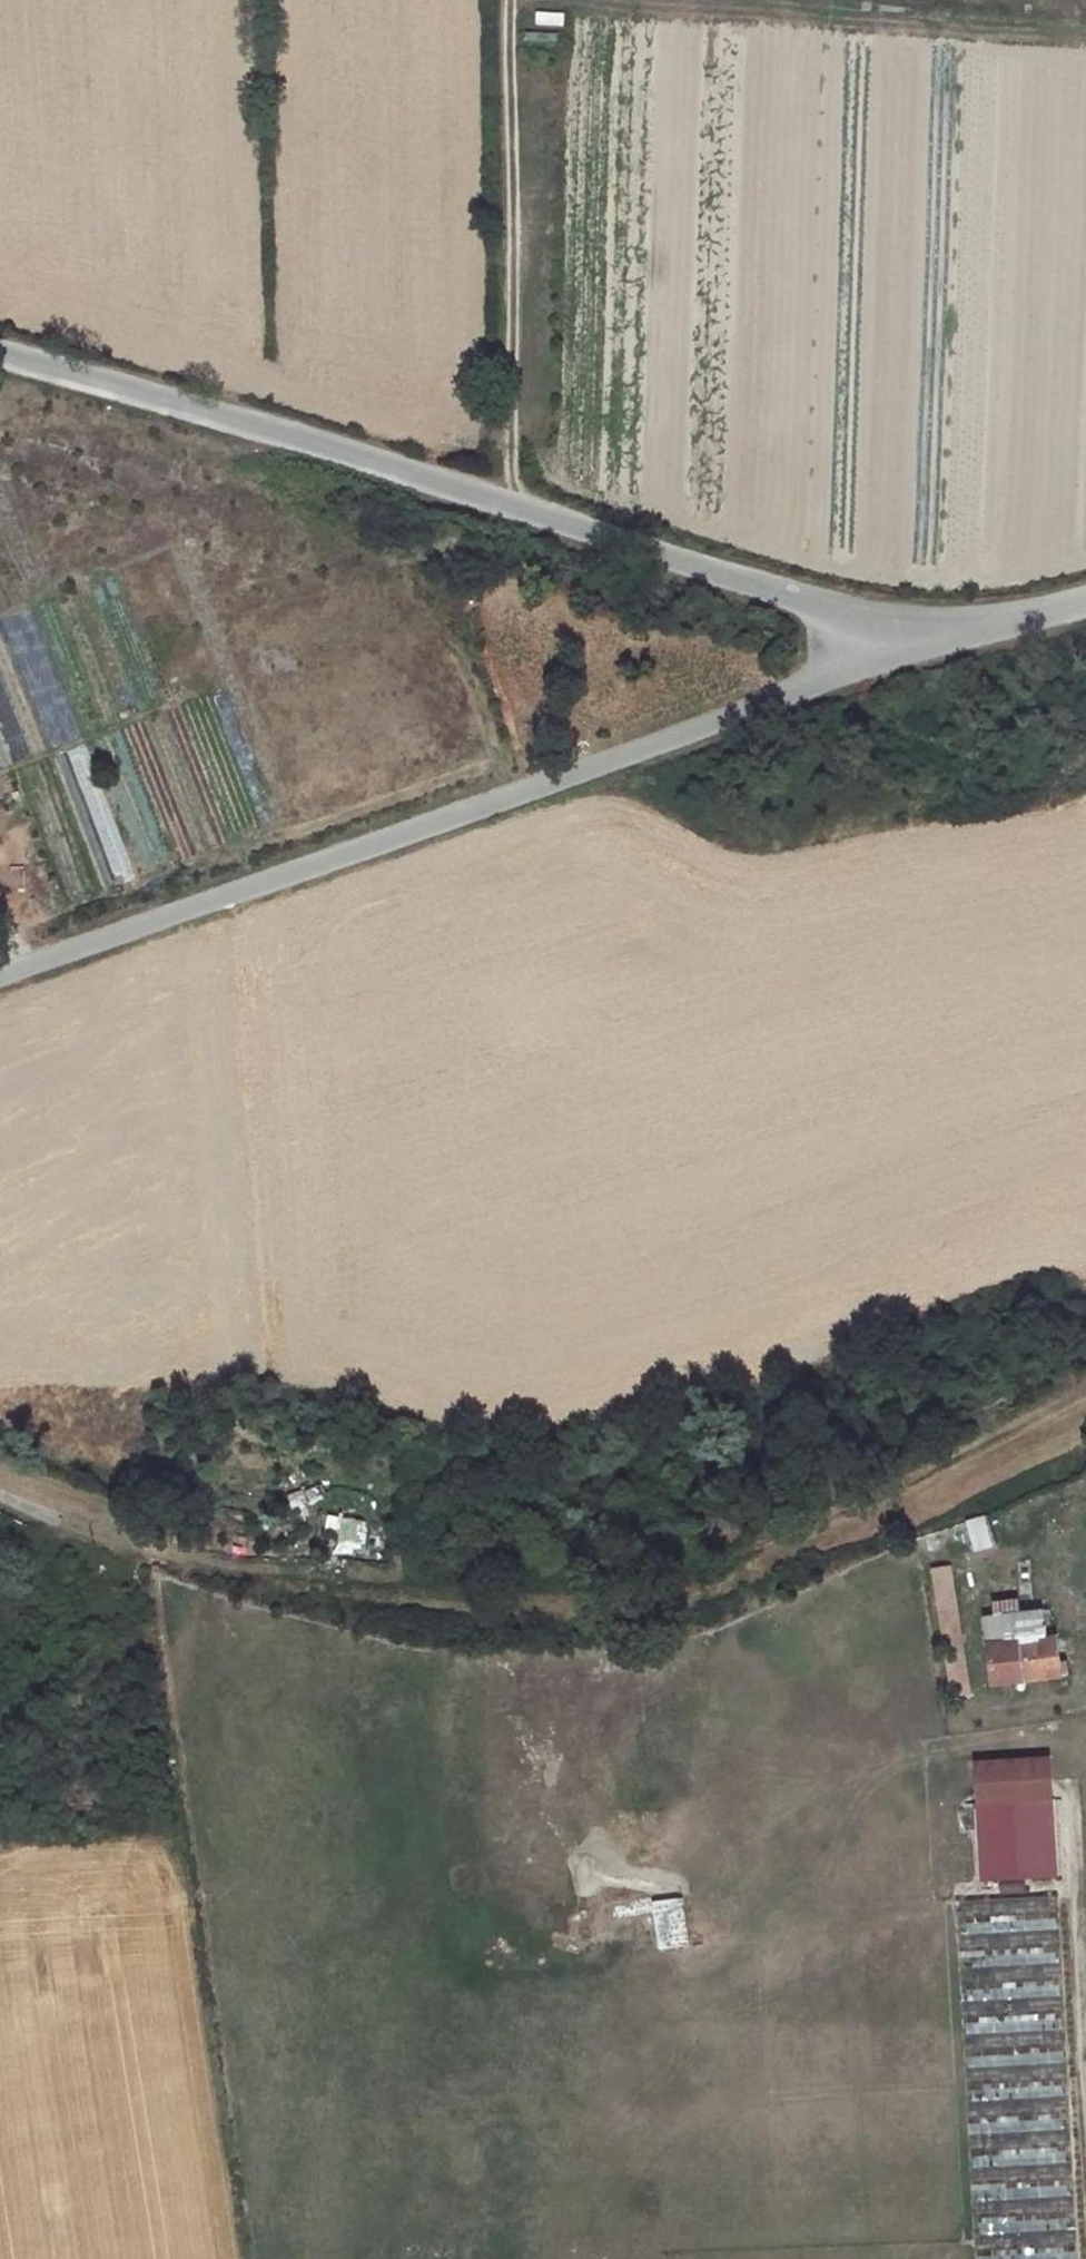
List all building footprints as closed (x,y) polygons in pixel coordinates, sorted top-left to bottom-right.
[(534,11),(533,25),(561,28),(562,13),(534,11)] [(962,1521),(971,1552),(994,1546),(985,1515),(962,1521)] [(322,1531),(359,1535),(361,1520),(324,1516),(322,1531)] [(951,1569),(921,1573),(941,1699),(971,1694),(951,1569)] [(1042,1610),(987,1616),(993,1685),(1067,1676),(1066,1664),(1065,1664),(1063,1652),(1057,1653),(1055,1639),(1046,1639),(1042,1610)] [(1048,1760),(972,1765),(975,1804),(1049,1799),(1048,1760)] [(1049,1799),(975,1804),(978,1881),(1053,1877),(1049,1799)] [(954,1904),(976,2248),(977,2258),(1076,2258),(1054,1897),(954,1904)]
